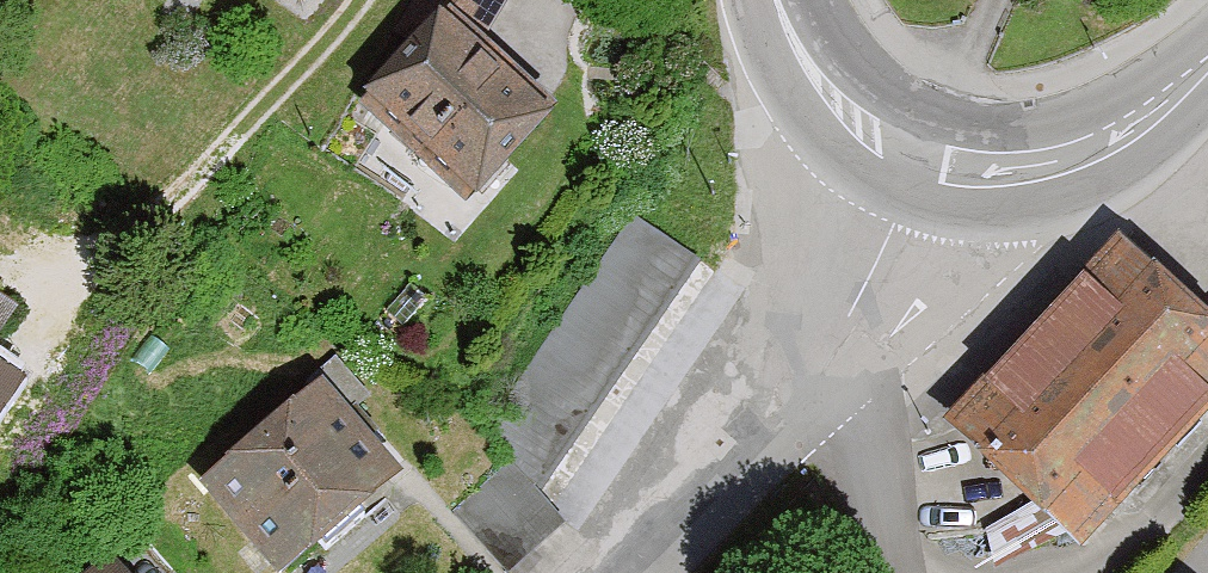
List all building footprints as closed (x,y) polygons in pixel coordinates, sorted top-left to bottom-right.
[(494,22),(506,0),(450,0),(494,22)] [(448,10),(358,106),(467,208),(557,113),(448,10)] [(631,214),(477,438),(543,483),(697,259),(631,214)] [(1120,238),(941,422),(1075,551),(1207,413),(1207,316),(1205,320),(1120,238)] [(0,289),(0,328),(18,301),(0,289)] [(319,386),(202,490),(276,572),(288,572),(398,474),(319,386)] [(509,463),(455,512),(510,572),(563,523),(509,463)] [(105,556),(87,572),(120,572),(105,556)]
